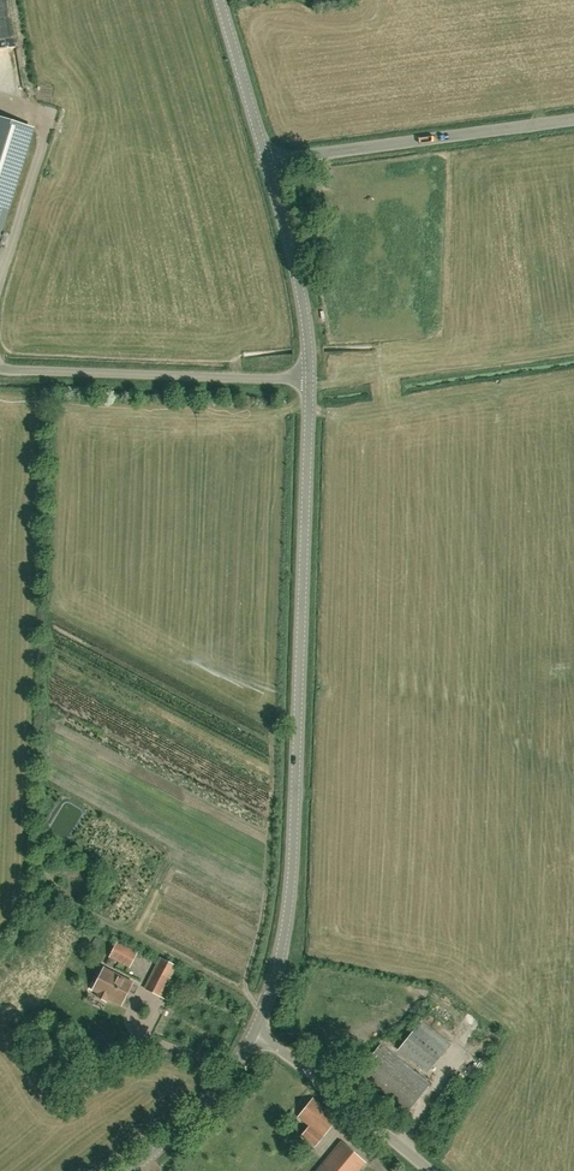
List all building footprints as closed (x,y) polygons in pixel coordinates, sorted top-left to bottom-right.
[(0,118),(0,235),(34,129),(0,118)] [(109,958),(106,965),(111,968),(115,961),(129,969),(137,953),(117,941),(109,958)] [(160,958),(144,989),(160,997),(176,967),(160,958)] [(132,983),(104,968),(93,990),(99,993),(97,995),(106,1000),(107,997),(121,1005),(132,983)] [(446,1050),(417,1027),(398,1050),(405,1056),(427,1073),(446,1050)] [(81,1045),(79,1059),(92,1061),(95,1048),(81,1045)] [(380,1045),(374,1052),(359,1072),(408,1111),(429,1084),(380,1045)] [(338,1118),(313,1098),(298,1117),(309,1127),(301,1136),(315,1146),(338,1118)] [(324,1162),(316,1170),(358,1170),(365,1162),(341,1142),(324,1162)]
